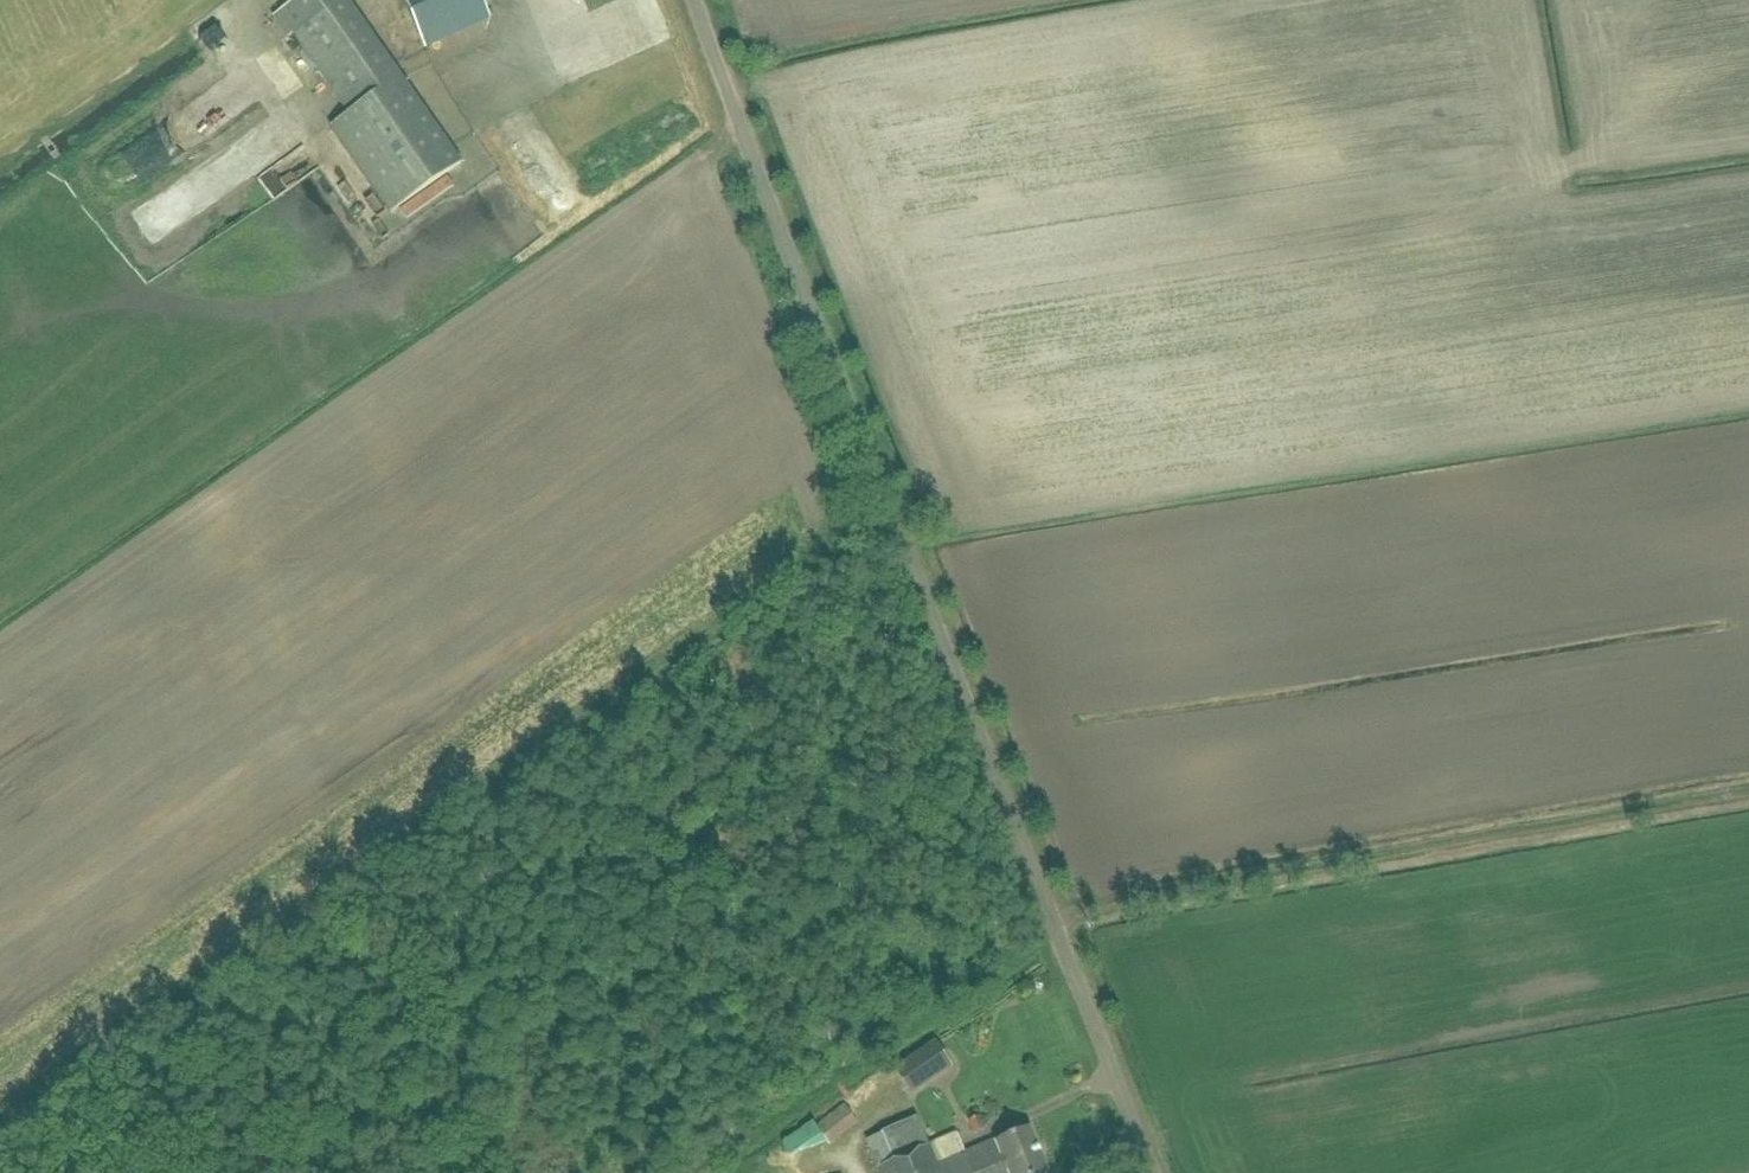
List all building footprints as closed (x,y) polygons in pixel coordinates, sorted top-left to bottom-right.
[(348,0),(298,0),(273,18),(287,38),(293,33),(350,114),(331,127),(392,213),(463,163),(348,0)] [(489,18),(481,0),(404,0),(425,46),(489,18)] [(103,162),(122,191),(242,114),(255,124),(246,136),(198,167),(219,199),(259,173),(277,199),(320,171),(307,150),(268,175),(300,133),(287,113),(277,119),(270,108),(257,98),(264,89),(250,67),(244,63),(232,44),(225,39),(218,48),(238,78),(221,65),(180,92),(195,103),(103,162)] [(283,46),(263,57),(288,99),(320,79),(302,49),(290,57),(283,46)] [(512,132),(532,166),(561,149),(541,115),(512,132)] [(321,166),(334,161),(324,137),(311,143),(321,166)] [(901,1068),(915,1090),(947,1068),(931,1047),(901,1068)] [(818,1128),(830,1145),(857,1124),(844,1107),(818,1128)] [(881,1172),(1043,1172),(1046,1172),(1028,1129),(996,1143),(994,1142),(937,1166),(917,1118),(867,1139),(881,1172)] [(964,1132),(936,1143),(943,1161),(971,1150),(964,1132)]
